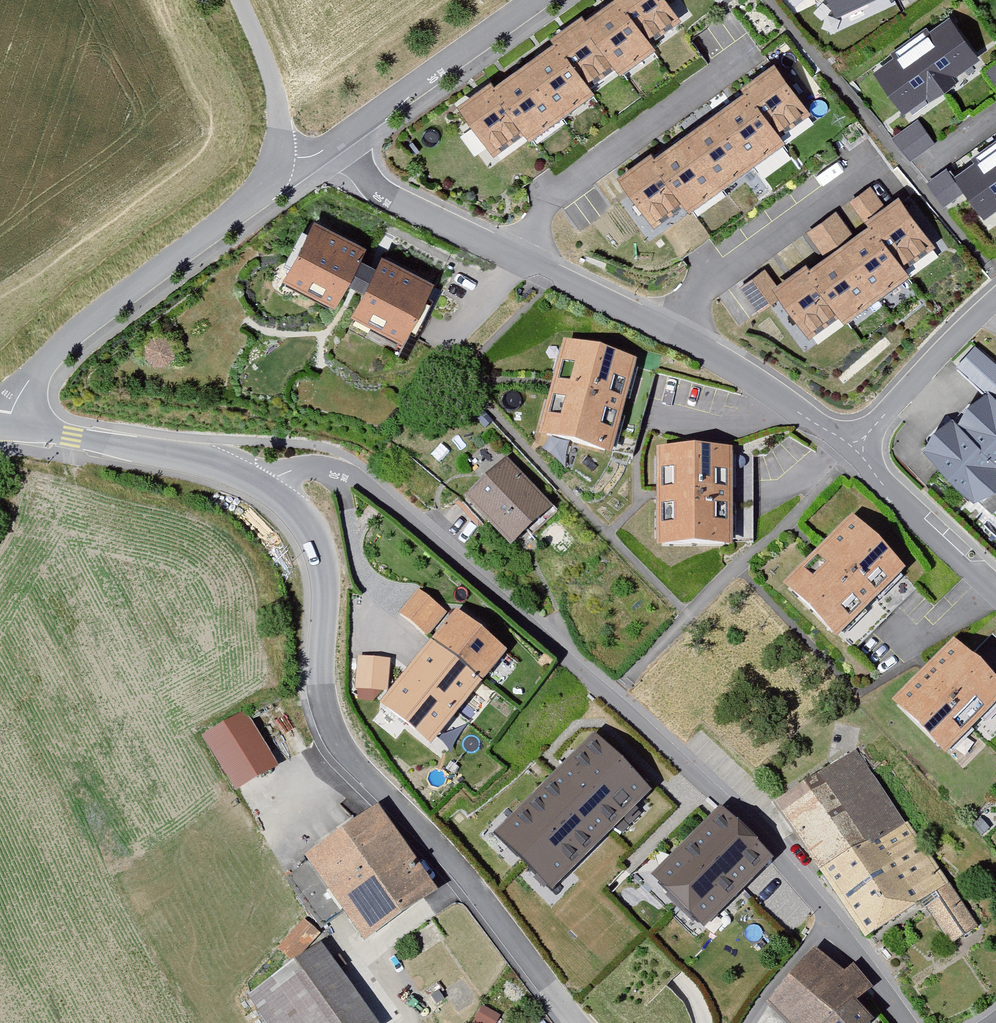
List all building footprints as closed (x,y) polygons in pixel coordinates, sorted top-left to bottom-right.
[(583,22),(616,68),(621,75),(654,51),(650,45),(616,0),(613,0),(583,22)] [(650,45),(681,21),(665,0),(616,0),(650,45)] [(834,19),(878,0),(826,0),(834,19)] [(580,18),(550,39),(554,44),(590,89),(616,68),(583,22),(580,18)] [(950,19),(873,74),(903,115),(926,98),(930,103),(957,83),(954,79),(980,61),(950,19)] [(554,44),(524,67),(563,118),(593,96),(590,89),(554,44)] [(995,81),(995,61),(986,69),(995,81)] [(774,64),(741,86),(779,135),(812,113),(774,64)] [(524,67),(493,89),(526,135),(530,142),(563,118),(524,67)] [(490,84),(457,107),(493,158),(526,135),(493,89),(490,84)] [(744,92),(710,117),(753,168),(785,142),(779,135),(744,92)] [(710,117),(682,138),(722,189),(751,166),(710,117)] [(911,158),(935,139),(917,117),(893,136),(911,158)] [(680,139),(655,157),(689,212),(722,189),(680,139)] [(952,178),(981,219),(995,209),(995,147),(952,178)] [(649,153),(617,177),(654,228),(685,205),(649,153)] [(900,195),(868,218),(903,264),(935,247),(900,195)] [(838,208),(808,228),(824,251),(853,231),(838,208)] [(870,224),(833,250),(877,299),(911,274),(903,264),(870,224)] [(363,253),(308,228),(284,279),(340,304),(346,290),(368,300),(362,311),(417,336),(440,287),(385,262),(381,271),(360,261),(363,253)] [(833,250),(808,269),(845,323),(877,299),(833,250)] [(805,265),(774,286),(810,339),(838,316),(808,269),(805,265)] [(372,323),(367,338),(395,349),(401,334),(372,323)] [(637,361),(563,343),(539,439),(613,458),(637,361)] [(995,399),(995,365),(975,346),(956,366),(989,393),(995,399)] [(989,393),(967,409),(958,426),(953,420),(932,433),(923,452),(974,505),(995,494),(995,493),(995,399),(989,393)] [(733,444),(659,444),(659,543),(733,543),(733,444)] [(473,510),(523,559),(563,520),(512,470),(473,510)] [(742,507),(741,537),(753,538),(754,507),(742,507)] [(853,518),(785,587),(838,642),(905,572),(853,518)] [(418,590),(398,614),(427,638),(447,613),(418,590)] [(458,614),(380,710),(430,751),(508,654),(458,614)] [(894,704),(946,756),(995,708),(995,685),(954,642),(894,704)] [(357,657),(354,689),(388,693),(391,661),(357,657)] [(202,735),(234,791),(277,766),(244,711),(202,735)] [(594,736),(494,837),(551,894),(652,793),(594,736)] [(950,945),(979,926),(857,747),(776,802),(871,941),(923,906),(950,945)] [(303,853),(365,941),(436,891),(374,803),(303,853)] [(775,864),(722,810),(650,882),(704,935),(775,864)] [(769,999),(789,1022),(866,1022),(872,1017),(856,1000),(873,986),(853,963),(846,969),(814,947),(769,999)] [(262,1022),(377,1022),(326,951),(248,1004),(262,1022)]
